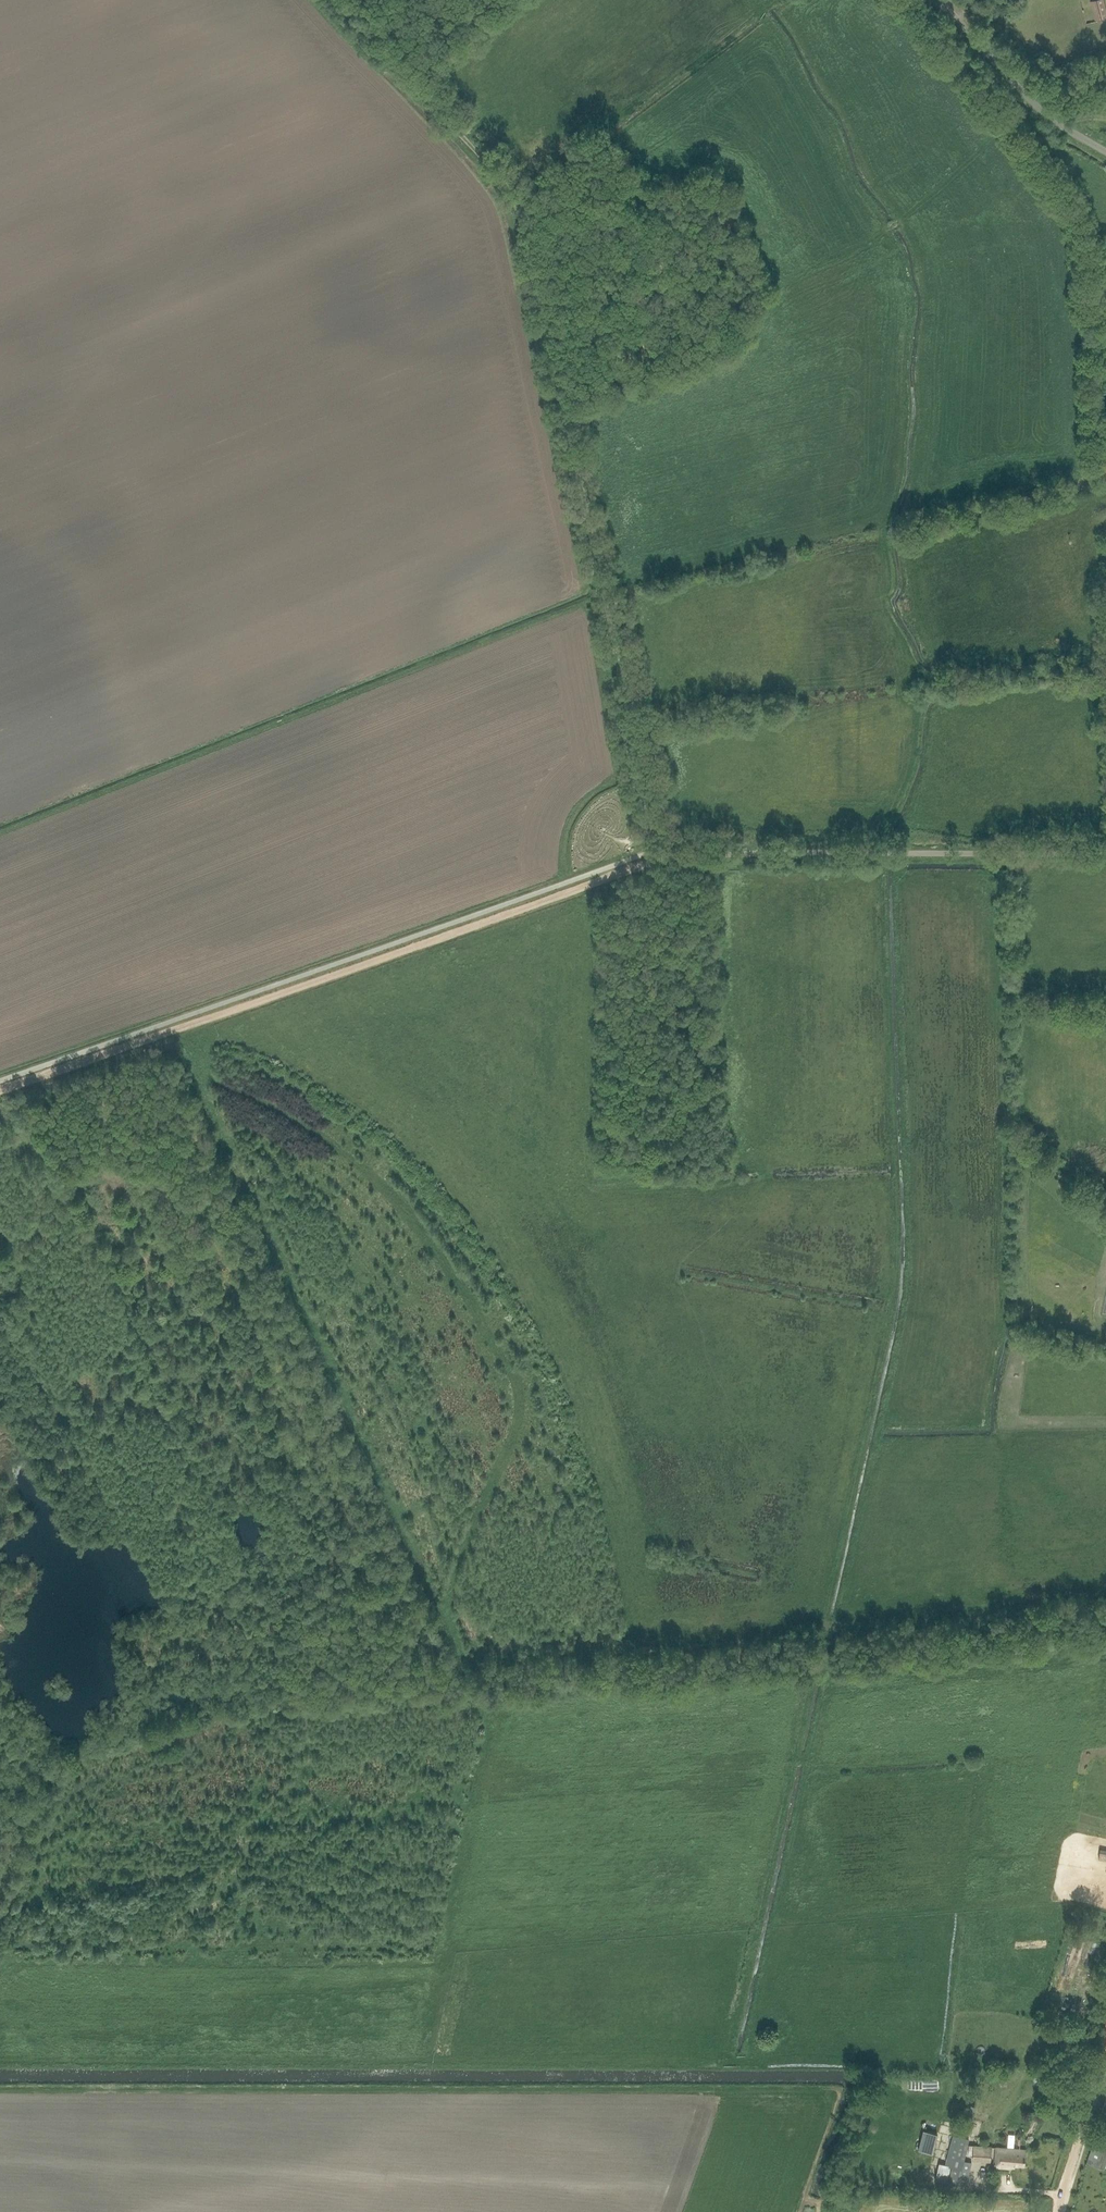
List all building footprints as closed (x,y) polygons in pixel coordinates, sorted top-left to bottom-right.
[(1091,1),(1096,20),(1105,17),(1105,9),(1104,0),(1094,0),(1091,1)] [(1088,2162),(1104,2168),(1105,2163),(1105,2128),(1101,2126),(1088,2162)] [(920,2148),(934,2152),(939,2132),(925,2128),(920,2148)] [(939,2164),(935,2180),(958,2186),(958,2183),(967,2185),(972,2162),(965,2160),(970,2138),(953,2134),(945,2165),(939,2164)] [(992,2146),(974,2145),(969,2144),(968,2155),(969,2155),(969,2158),(973,2158),(972,2161),(991,2162),(992,2146)] [(1025,2165),(1026,2149),(996,2146),(994,2166),(1008,2168),(1009,2164),(1025,2165)]
